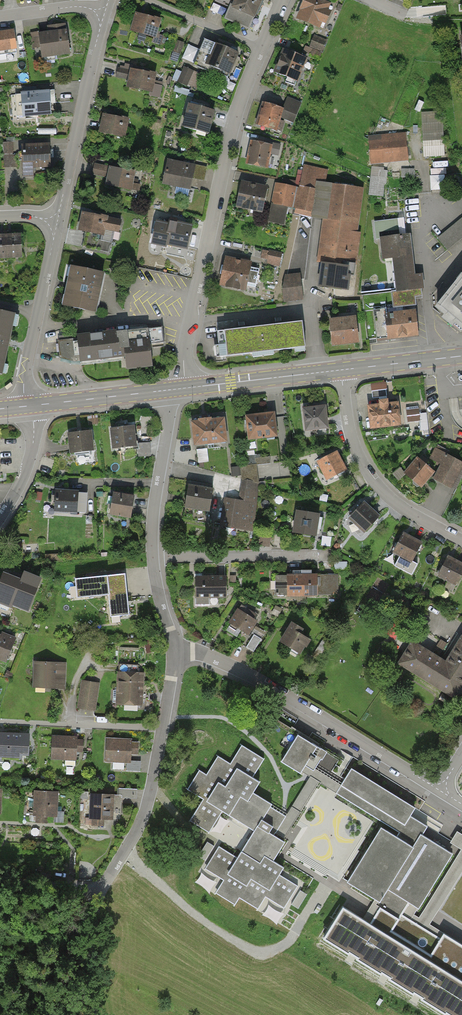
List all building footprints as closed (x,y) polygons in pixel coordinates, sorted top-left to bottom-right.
[(259,0),(231,0),(223,19),(245,30),(259,0)] [(319,0),(301,0),(292,19),(318,31),(330,5),(319,0)] [(159,20),(133,13),(128,33),(154,40),(159,20)] [(64,29),(37,33),(40,59),(67,55),(64,29)] [(0,33),(0,55),(15,53),(12,31),(0,33)] [(322,51),(325,39),(312,36),(309,47),(322,51)] [(238,55),(203,40),(192,64),(227,79),(238,55)] [(305,61),(280,49),(270,72),(295,84),(305,61)] [(178,79),(197,86),(203,71),(184,63),(178,79)] [(157,75),(128,70),(124,90),(154,95),(157,75)] [(46,91),(18,93),(21,119),(48,116),(46,91)] [(302,103),(286,97),(282,109),(275,132),(280,134),(285,121),(293,124),(302,103)] [(213,112),(186,104),(179,127),(206,135),(213,112)] [(282,109),(263,104),(256,127),(275,132),(282,109)] [(126,120),(101,115),(97,133),(122,138),(126,120)] [(441,115),(421,117),(425,158),(445,156),(441,115)] [(405,132),(367,136),(371,166),(408,162),(405,132)] [(13,151),(14,140),(5,139),(4,151),(13,151)] [(270,146),(250,142),(245,167),(265,171),(270,146)] [(47,145),(19,146),(21,179),(48,178),(47,145)] [(194,167),(165,161),(160,186),(189,192),(194,167)] [(305,162),(297,189),(314,193),(315,183),(324,184),(327,171),(305,162)] [(431,165),(431,187),(446,186),(445,164),(431,165)] [(134,173),(108,168),(104,187),(129,193),(134,173)] [(266,188),(240,182),(234,209),(261,215),(266,188)] [(322,221),(327,185),(324,184),(315,183),(314,193),(310,213),(310,219),(322,221)] [(297,189),(274,185),(270,205),(287,208),(293,210),(297,189)] [(352,265),(361,189),(327,185),(322,221),(317,260),(320,260),(352,265)] [(297,189),(293,210),(310,213),(314,193),(297,189)] [(287,208),(270,205),(266,223),(283,226),(287,208)] [(120,222),(80,213),(76,231),(103,236),(104,231),(118,233),(120,222)] [(437,237),(447,250),(461,238),(461,217),(437,237)] [(189,227),(168,224),(164,245),(185,249),(189,227)] [(19,235),(5,236),(5,261),(19,260),(19,235)] [(408,236),(379,239),(381,262),(390,261),(394,294),(423,291),(422,274),(412,275),(408,236)] [(281,255),(269,253),(267,266),(278,268),(281,255)] [(251,262),(225,256),(217,287),(244,293),(251,262)] [(348,292),(352,265),(320,260),(316,288),(348,292)] [(102,274),(68,267),(60,308),(94,315),(102,274)] [(301,301),(297,275),(280,278),(283,304),(301,301)] [(437,307),(446,315),(444,317),(452,324),(455,322),(461,327),(461,277),(437,307)] [(0,312),(0,373),(2,374),(14,315),(0,312)] [(413,312),(383,315),(386,342),(416,339),(413,312)] [(354,318),(327,321),(330,349),(357,346),(354,318)] [(305,347),(302,321),(260,326),(263,352),(305,347)] [(162,326),(59,338),(61,357),(74,361),(125,355),(127,368),(152,364),(150,344),(164,343),(162,326)] [(263,352),(260,326),(217,331),(220,357),(263,352)] [(365,406),(369,431),(400,427),(396,402),(365,406)] [(326,430),(324,408),(301,410),(303,433),(326,430)] [(418,408),(405,410),(407,424),(420,422),(418,408)] [(272,415),(243,417),(246,442),(274,440),(272,415)] [(222,419),(189,423),(192,448),(225,444),(222,419)] [(132,428),(107,430),(110,452),(134,449),(132,428)] [(79,434),(64,436),(67,457),(93,454),(90,433),(79,434)] [(139,453),(152,453),(151,438),(138,439),(139,453)] [(461,466),(434,451),(428,462),(439,467),(431,482),(449,491),(461,466)] [(254,461),(271,462),(271,453),(255,453),(254,461)] [(345,472),(336,453),(315,464),(324,482),(345,472)] [(403,476),(418,489),(432,474),(417,461),(403,476)] [(237,503),(222,500),(218,527),(252,533),(260,486),(240,483),(237,503)] [(206,515),(210,491),(186,487),(182,511),(206,515)] [(76,493),(53,491),(51,514),(75,515),(76,493)] [(132,498),(111,495),(107,516),(129,520),(132,498)] [(377,517),(362,503),(346,521),(361,534),(377,517)] [(313,539),(317,516),(293,512),(290,535),(313,539)] [(421,543),(403,534),(394,551),(400,554),(394,566),(411,575),(417,564),(411,561),(421,543)] [(448,557),(439,574),(448,579),(445,585),(453,589),(461,571),(461,565),(448,557)] [(129,616),(125,575),(75,580),(77,598),(109,595),(111,617),(129,616)] [(315,575),(285,576),(285,596),(315,596),(315,575)] [(337,575),(315,575),(315,596),(337,596),(337,575)] [(224,598),(224,576),(193,577),(194,598),(224,598)] [(0,598),(0,603),(25,613),(35,587),(8,577),(0,598)] [(261,619),(237,603),(223,625),(247,640),(261,619)] [(289,623),(277,643),(300,656),(309,641),(298,634),(301,629),(289,623)] [(396,635),(398,628),(387,624),(385,631),(396,635)] [(3,664),(14,638),(0,633),(0,663),(3,664)] [(460,637),(445,661),(410,641),(396,665),(453,699),(461,685),(461,638),(460,637)] [(65,663),(32,663),(32,690),(65,691),(65,663)] [(141,708),(142,673),(116,673),(115,708),(141,708)] [(98,685),(80,682),(77,709),(95,712),(98,685)] [(298,720),(277,707),(273,714),(294,727),(298,720)] [(325,751),(291,730),(282,744),(289,749),(281,762),(306,777),(308,779),(309,777),(318,762),(325,751)] [(0,735),(0,758),(20,758),(21,735),(0,735)] [(76,738),(50,737),(49,762),(75,763),(76,738)] [(130,741),(105,740),(104,764),(129,765),(130,741)] [(255,830),(270,806),(271,804),(253,792),(260,781),(253,777),(264,759),(244,746),(232,764),(220,757),(209,775),(202,771),(190,790),(203,799),(191,818),(211,830),(223,811),(255,830)] [(338,775),(318,762),(309,777),(318,783),(331,790),(336,793),(339,788),(340,786),(345,779),(338,775)] [(415,808),(351,769),(345,779),(340,786),(339,788),(336,793),(398,832),(396,836),(413,847),(422,834),(424,830),(427,826),(410,816),(415,808)] [(280,839),(283,841),(289,831),(310,796),(318,783),(309,777),(308,779),(287,814),(286,816),(283,820),(274,835),(280,839)] [(122,795),(137,795),(137,786),(122,786),(122,795)] [(55,818),(56,793),(32,792),(31,817),(35,817),(34,823),(47,823),(47,818),(55,818)] [(112,820),(113,795),(89,794),(88,819),(92,819),(91,825),(104,825),(104,820),(112,820)] [(270,806),(255,830),(238,858),(219,846),(206,866),(225,877),(217,890),(236,902),(241,895),(259,907),(267,894),(285,906),(298,886),(296,885),(279,874),(284,867),(273,860),(284,842),(283,841),(280,839),(274,835),(283,820),(286,816),(270,806)] [(396,836),(381,827),(347,881),(375,899),(377,901),(376,903),(380,906),(383,908),(400,918),(409,903),(418,908),(453,853),(422,834),(413,847),(396,836)] [(450,842),(461,849),(459,851),(419,917),(415,915),(411,920),(412,921),(421,926),(440,938),(443,933),(430,924),(437,913),(461,872),(461,834),(457,831),(454,836),(451,841),(450,842)] [(369,910),(363,919),(369,923),(375,914),(380,906),(376,903),(377,901),(375,899),(369,910)] [(369,923),(363,919),(343,906),(323,938),(446,1014),(461,1014),(461,945),(443,933),(440,938),(421,926),(412,921),(411,920),(415,915),(418,908),(409,903),(400,918),(383,908),(380,906),(375,914),(369,923)]
